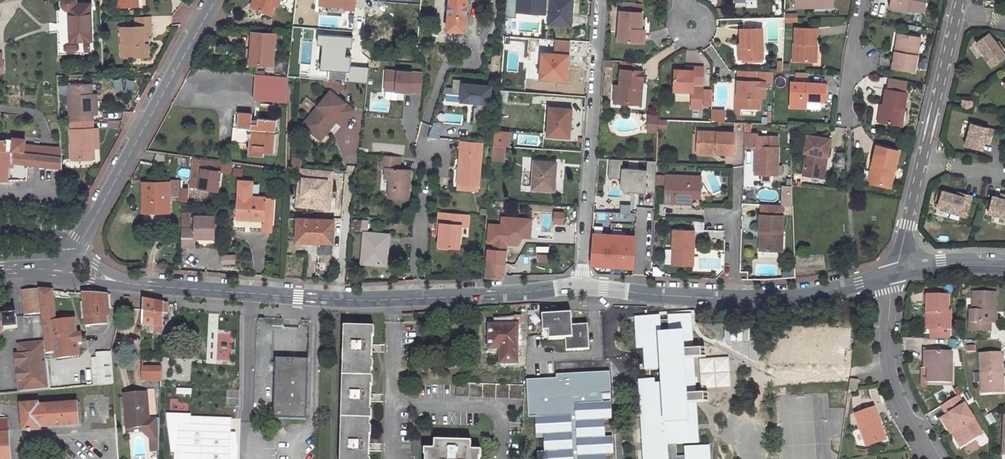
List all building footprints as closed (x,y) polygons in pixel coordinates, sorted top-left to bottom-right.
[(75,4),(75,2),(75,0),(63,0),(62,2),(62,4),(62,6),(64,8),(65,9),(67,10),(69,10),(70,41),(91,40),(90,4),(75,4)] [(252,7),(270,15),(275,4),(277,5),(279,0),(255,0),(252,7)] [(447,31),(465,32),(467,0),(449,0),(447,31)] [(504,14),(515,16),(516,0),(506,0),(504,14)] [(548,23),(571,24),(572,16),(571,15),(572,3),(570,3),(570,0),(550,0),(548,23)] [(891,4),(891,5),(909,8),(908,11),(924,13),(927,0),(892,0),(891,4)] [(786,23),(799,23),(799,12),(786,12),(786,23)] [(620,13),(618,41),(639,42),(640,29),(642,29),(643,20),(643,14),(620,13)] [(152,16),(137,16),(137,26),(122,27),(123,36),(125,36),(125,45),(127,45),(128,57),(150,56),(150,44),(146,44),(146,35),(149,35),(153,35),(152,16)] [(744,29),(744,59),(765,59),(765,29),(744,29)] [(797,44),(795,44),(796,62),(816,62),(816,44),(819,44),(819,29),(798,29),(797,44)] [(255,49),(255,63),(273,65),(275,34),(253,33),(252,49),(255,49)] [(976,43),(985,56),(992,65),(993,66),(1004,57),(1004,50),(1004,48),(1001,51),(997,44),(989,33),(976,43)] [(916,73),(921,38),(905,35),(902,55),(896,54),(894,68),(894,69),(916,73)] [(899,35),(896,54),(902,55),(905,35),(899,35)] [(488,63),(487,71),(499,72),(500,55),(492,54),(492,64),(488,63)] [(542,54),(540,79),(566,81),(568,56),(542,54)] [(985,56),(983,57),(990,67),(992,65),(985,56)] [(614,85),(613,103),(627,104),(627,99),(641,99),(643,71),(641,71),(634,71),(635,61),(621,61),(620,86),(614,85)] [(703,108),(704,67),(696,67),(696,71),(687,71),(676,70),(676,90),(694,91),(693,108),(703,108)] [(424,92),(424,70),(386,69),(385,91),(424,92)] [(775,72),(741,71),(740,97),(742,97),(742,109),(762,109),(763,98),(768,98),(769,82),(775,83),(775,72)] [(255,74),(253,100),(287,103),(288,76),(255,74)] [(475,122),(492,123),(494,83),(455,80),(454,92),(463,93),(463,101),(476,102),(475,122)] [(790,83),(789,107),(805,108),(805,100),(824,101),(825,84),(790,83)] [(91,84),(69,84),(70,114),(76,114),(76,122),(93,121),(92,114),(97,113),(97,99),(91,99),(91,95),(91,84)] [(882,121),(903,125),(908,93),(887,90),(885,106),(882,121)] [(330,91),(302,125),(317,137),(333,118),(341,125),(353,110),(330,91)] [(971,110),(972,101),(962,100),(961,109),(971,110)] [(570,119),(569,119),(569,109),(549,107),(547,136),(566,138),(567,131),(569,131),(570,119)] [(725,121),(726,111),(716,111),(716,121),(725,121)] [(257,124),(251,124),(251,119),(252,114),(238,112),(236,138),(249,139),(248,152),(274,154),(277,119),(258,118),(258,120),(257,124)] [(444,124),(464,123),(463,113),(444,114),(444,124)] [(657,131),(658,115),(649,114),(649,131),(657,131)] [(668,121),(659,120),(659,129),(667,129),(668,121)] [(76,130),(71,130),(72,159),(94,159),(94,148),(93,144),(99,144),(98,129),(93,129),(93,121),(76,122),(76,130)] [(433,123),(429,137),(439,139),(443,125),(433,123)] [(993,130),(971,124),(965,146),(973,148),(974,143),(981,145),(982,142),(989,143),(993,130)] [(734,133),(698,131),(697,149),(716,149),(716,154),(733,154),(734,133)] [(745,133),(744,147),(756,147),(755,175),(774,175),(774,165),(778,165),(778,147),(766,147),(767,137),(765,136),(765,134),(745,133)] [(809,153),(804,174),(817,177),(823,156),(827,157),(831,141),(810,136),(806,152),(809,153)] [(40,154),(41,145),(25,144),(25,139),(13,138),(13,140),(7,139),(4,141),(0,140),(0,150),(40,154)] [(460,141),(457,183),(479,185),(481,143),(460,141)] [(877,144),(873,164),(877,165),(873,184),(893,188),(901,149),(877,144)] [(41,145),(40,154),(61,157),(61,148),(41,145)] [(8,180),(7,167),(13,167),(13,163),(56,167),(61,168),(61,157),(40,154),(0,150),(0,180),(8,180)] [(846,152),(836,152),(836,170),(846,171),(846,152)] [(381,155),(380,169),(385,169),(384,178),(389,178),(388,197),(407,199),(408,188),(407,188),(407,185),(408,185),(410,170),(399,169),(400,156),(381,155)] [(823,156),(817,177),(821,178),(827,157),(823,156)] [(303,166),(303,157),(293,157),(293,166),(303,166)] [(231,173),(232,163),(204,159),(202,169),(199,189),(218,191),(220,171),(231,173)] [(624,167),(625,159),(611,159),(610,177),(624,178),(623,190),(649,191),(650,168),(624,167)] [(534,161),(532,189),(553,191),(553,181),(555,182),(555,169),(552,169),(553,162),(534,161)] [(243,176),(244,168),(235,167),(234,174),(243,176)] [(199,189),(202,169),(193,168),(190,188),(199,189)] [(306,168),(300,168),(296,205),(300,206),(303,178),(305,178),(306,168)] [(327,171),(306,168),(305,178),(303,178),(300,206),(323,208),(327,171)] [(332,171),(327,171),(323,208),(328,209),(332,171)] [(597,173),(596,184),(606,185),(607,174),(597,173)] [(667,175),(656,175),(656,184),(666,184),(667,175)] [(701,176),(667,175),(666,184),(665,202),(674,203),(674,196),(692,197),(701,197),(701,176)] [(167,183),(143,183),(144,211),(169,211),(169,196),(178,196),(178,189),(178,180),(167,180),(167,183)] [(238,219),(264,220),(264,219),(272,219),(273,198),(252,197),(253,182),(240,181),(238,219)] [(479,185),(457,183),(456,189),(478,191),(479,185)] [(596,184),(595,196),(605,196),(606,185),(596,184)] [(955,195),(941,191),(937,206),(951,210),(966,214),(971,196),(964,194),(963,197),(955,195)] [(782,200),(782,205),(784,205),(792,205),(792,193),(783,193),(783,200),(782,200)] [(639,199),(605,196),(595,196),(594,215),(638,218),(639,199)] [(999,198),(998,202),(991,200),(987,213),(1004,218),(1004,200),(999,198)] [(782,205),(762,204),(761,214),(783,215),(784,205),(782,205)] [(441,224),(439,246),(459,248),(461,226),(467,226),(468,214),(443,212),(442,224),(441,224)] [(761,214),(760,214),(759,249),(778,250),(779,231),(782,231),(783,215),(761,214)] [(297,218),(296,241),(333,243),(333,220),(297,218)] [(362,220),(363,230),(370,229),(369,219),(362,220)] [(30,229),(40,230),(40,221),(31,221),(30,229)] [(352,223),(351,230),(360,231),(361,224),(352,223)] [(180,236),(179,253),(193,253),(193,245),(212,245),(213,224),(193,224),(192,236),(180,236)] [(532,227),(532,236),(556,237),(557,229),(532,227)] [(694,231),(674,231),(674,265),(692,265),(692,248),(694,248),(694,231)] [(364,233),(362,263),(386,265),(389,235),(364,233)] [(593,233),(591,265),(632,268),(635,236),(593,233)] [(503,279),(506,241),(489,240),(485,277),(503,279)] [(237,264),(237,254),(222,254),(222,264),(237,264)] [(39,290),(22,291),(25,314),(42,312),(39,290)] [(973,292),(972,309),(970,309),(970,329),(991,329),(992,321),(994,322),(994,310),(996,310),(997,292),(973,292)] [(106,317),(105,300),(104,295),(82,293),(83,302),(86,302),(87,318),(106,317)] [(948,294),(927,294),(926,310),(931,310),(930,328),(930,335),(948,336),(948,328),(949,328),(949,311),(947,311),(948,294)] [(142,299),(143,325),(154,326),(155,301),(142,299)] [(155,301),(154,326),(154,332),(162,332),(163,313),(163,303),(155,301)] [(2,332),(4,329),(18,328),(16,315),(13,315),(4,316),(3,316),(0,314),(0,332),(2,332)] [(563,314),(541,315),(542,331),(548,331),(549,339),(565,338),(566,351),(588,349),(586,325),(571,326),(571,316),(563,317),(563,314)] [(644,316),(644,320),(634,321),(635,348),(643,348),(644,370),(662,368),(663,382),(653,382),(653,387),(640,388),(644,458),(710,458),(709,445),(684,446),(684,455),(676,456),(676,443),(698,442),(696,402),(705,401),(707,400),(707,397),(707,396),(706,394),(704,393),(695,394),(693,357),(703,356),(705,354),(705,353),(705,351),(703,349),(701,349),(693,349),(691,331),(660,332),(659,315),(644,316)] [(87,318),(84,319),(85,325),(107,323),(106,317),(87,318)] [(518,363),(518,325),(521,325),(521,317),(494,318),(494,325),(490,326),(488,350),(490,350),(499,350),(500,363),(518,363)] [(69,351),(78,349),(77,342),(82,342),(81,334),(77,335),(75,320),(53,322),(57,358),(69,356),(69,351)] [(340,458),(370,458),(373,327),(344,326),(340,458)] [(50,389),(45,342),(19,345),(20,355),(21,366),(18,369),(20,392),(50,389)] [(162,344),(162,358),(169,358),(170,358),(171,345),(162,344)] [(499,350),(490,350),(490,363),(500,363),(499,350)] [(928,351),(927,368),(927,381),(951,381),(952,351),(928,351)] [(97,357),(92,357),(94,385),(113,383),(111,353),(97,353),(97,357)] [(1000,370),(999,353),(980,354),(981,372),(974,372),(974,382),(981,382),(982,392),(999,392),(998,370),(1000,370)] [(702,387),(732,386),(731,356),(700,358),(702,387)] [(162,358),(142,358),(142,381),(151,380),(161,380),(162,358)] [(162,358),(161,380),(161,381),(165,381),(169,381),(169,358),(162,358)] [(277,359),(274,418),(306,419),(308,360),(277,359)] [(585,376),(584,360),(562,362),(563,377),(585,376)] [(653,378),(640,379),(640,388),(653,387),(653,382),(653,378)] [(849,378),(847,388),(856,390),(857,379),(849,378)] [(534,421),(535,435),(547,434),(548,456),(549,458),(590,458),(587,413),(583,414),(582,405),(581,379),(562,380),(562,384),(540,385),(541,401),(546,401),(546,408),(551,408),(551,420),(534,421)] [(456,383),(455,396),(522,399),(523,386),(456,383)] [(147,393),(124,395),(127,428),(142,427),(142,432),(150,432),(150,439),(159,439),(160,419),(149,420),(147,393)] [(982,432),(964,404),(963,405),(957,394),(941,404),(948,414),(942,418),(949,429),(954,425),(965,443),(982,432)] [(38,404),(20,405),(23,431),(40,430),(40,427),(79,424),(77,403),(38,406),(38,404)] [(873,406),(854,413),(867,445),(881,440),(875,423),(879,422),(873,406)] [(176,458),(239,458),(240,446),(237,431),(234,431),(234,418),(195,416),(194,414),(168,413),(173,454),(177,454),(176,458)] [(8,420),(0,420),(0,458),(10,458),(8,420)] [(879,422),(875,423),(881,440),(885,438),(879,422)] [(965,443),(954,425),(949,429),(951,433),(953,432),(961,445),(965,443)] [(547,434),(535,435),(537,457),(548,456),(547,434)] [(159,439),(150,439),(151,451),(159,450),(159,439)] [(480,450),(471,450),(471,441),(435,440),(435,449),(426,449),(426,458),(480,458),(480,450)]
